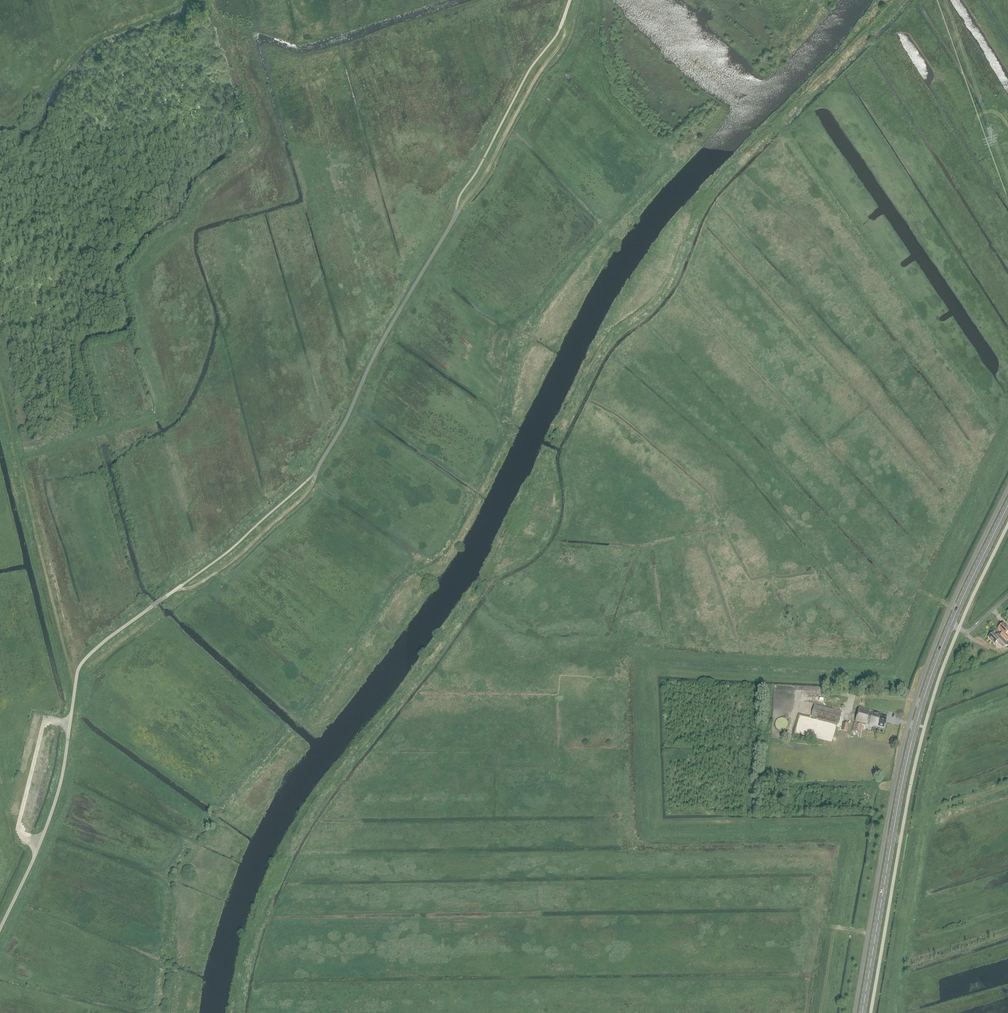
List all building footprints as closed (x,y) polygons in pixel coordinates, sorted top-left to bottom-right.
[(1007,632),(1007,627),(1004,623),(998,628),(1002,633),(1000,634),(1007,641),(1007,640),(1007,636),(1006,634),(1007,632)] [(994,632),(988,637),(994,644),(997,641),(1003,647),(1007,645),(1007,644),(998,633),(997,635),(994,632)] [(838,724),(841,712),(814,705),(811,717),(838,724)] [(881,715),(881,714),(873,711),(873,712),(869,711),(870,710),(859,707),(855,722),(877,728),(878,726),(884,728),(887,717),(881,715)] [(863,725),(854,723),(852,731),(861,733),(863,725)]
